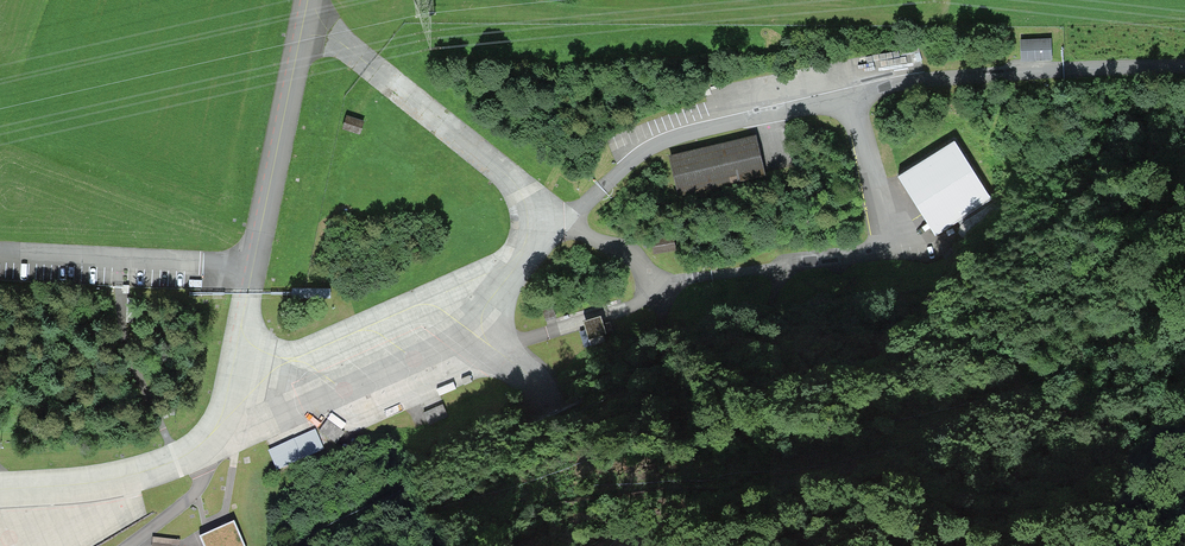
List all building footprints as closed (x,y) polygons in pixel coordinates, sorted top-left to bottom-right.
[(758,28),(759,37),(770,36),(769,27),(758,28)] [(1025,40),(1026,57),(1052,56),(1051,39),(1025,40)] [(347,116),(344,128),(360,133),(363,122),(347,116)] [(670,156),(679,192),(761,172),(753,136),(670,156)] [(899,164),(904,185),(980,167),(975,147),(899,164)] [(653,239),(656,252),(674,248),(672,235),(653,239)] [(544,310),(547,319),(555,316),(552,307),(544,310)] [(613,330),(610,321),(586,329),(589,337),(613,330)] [(424,413),(429,425),(448,417),(443,405),(424,413)] [(457,407),(448,413),(451,417),(460,411),(457,407)] [(319,432),(336,444),(344,433),(327,421),(322,428),(319,432)]
